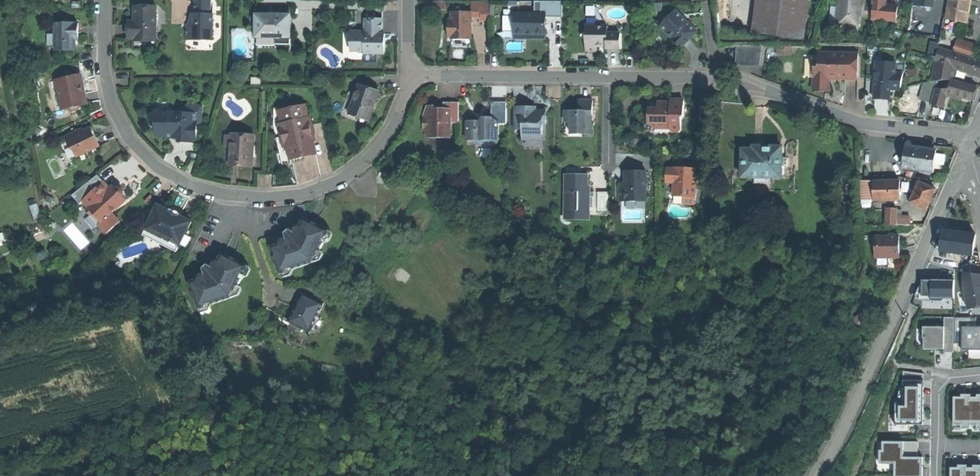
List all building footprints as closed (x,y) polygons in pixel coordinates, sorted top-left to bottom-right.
[(186,38),(202,38),(202,40),(213,40),(213,14),(210,14),(210,0),(195,0),(195,5),(195,14),(192,14),(192,24),(186,24),(186,38)] [(808,17),(810,0),(759,0),(758,11),(808,17)] [(838,24),(859,26),(862,0),(840,0),(838,24)] [(967,22),(971,3),(971,0),(951,0),(947,18),(967,22)] [(471,1),(471,12),(471,16),(481,16),(481,20),(491,20),(491,1),(471,1)] [(541,1),(541,13),(545,13),(545,16),(563,16),(563,1),(541,1)] [(874,5),(873,18),(898,21),(899,7),(887,6),(874,5)] [(156,7),(135,7),(135,22),(135,25),(128,25),(128,31),(128,38),(156,38),(156,7)] [(676,11),(661,26),(670,35),(674,39),(672,41),(672,46),(675,48),(680,48),(697,32),(676,11)] [(808,17),(758,11),(755,31),(806,37),(808,17)] [(471,12),(452,12),(452,20),(452,27),(450,27),(450,37),(452,37),(471,37),(471,16),(471,12)] [(545,34),(545,16),(545,13),(541,13),(515,13),(515,20),(518,23),(515,26),(515,33),(545,34)] [(268,15),(256,15),(256,37),(275,37),(275,45),(290,45),(290,21),(290,15),(274,15),(268,15)] [(365,31),(351,31),(351,51),(365,51),(368,48),(373,48),(373,54),(385,54),(385,43),(382,43),(382,34),(383,30),(383,19),(365,19),(365,31)] [(55,50),(75,50),(75,40),(75,34),(78,34),(78,30),(78,23),(54,24),(55,50)] [(586,41),(586,51),(597,51),(597,46),(602,46),(607,46),(607,49),(621,49),(621,34),(608,34),(608,26),(586,26),(586,31),(581,36),(586,41)] [(373,59),(373,54),(365,54),(365,51),(351,51),(351,31),(344,31),(343,58),(373,59)] [(958,39),(954,51),(966,55),(973,57),(977,45),(958,39)] [(939,46),(940,45),(931,42),(929,53),(938,57),(939,46)] [(956,68),(961,69),(966,55),(954,51),(939,46),(938,57),(935,81),(954,79),(956,68)] [(738,64),(761,64),(762,47),(739,47),(738,64)] [(814,67),(814,91),(821,91),(829,91),(829,77),(841,77),(841,79),(858,79),(859,53),(819,52),(819,67),(814,67)] [(961,69),(979,75),(979,59),(973,57),(966,55),(961,69)] [(897,62),(881,61),(880,71),(876,71),(875,98),(890,99),(891,86),(902,87),(904,73),(896,72),(897,62)] [(80,76),(56,81),(58,91),(59,90),(62,92),(63,95),(61,98),(60,98),(62,109),(69,107),(69,108),(72,110),(78,109),(80,106),(80,105),(86,103),(84,93),(83,94),(80,92),(79,88),(81,86),(82,86),(80,76)] [(952,80),(951,87),(949,93),(975,99),(977,93),(978,87),(952,80)] [(938,86),(925,83),(921,99),(934,102),(934,104),(946,107),(949,93),(951,87),(939,88),(938,88),(938,86)] [(349,113),(370,121),(374,107),(380,92),(359,85),(349,113)] [(566,111),(566,122),(571,122),(571,128),(574,130),(581,130),(581,134),(592,134),(592,115),(593,115),(593,100),(585,100),(579,100),(579,111),(566,111)] [(649,112),(649,123),(655,128),(671,129),(671,130),(673,132),(679,132),(682,130),(682,117),(684,117),(684,100),(671,100),(671,102),(667,102),(658,102),(658,108),(655,108),(652,112),(649,112)] [(459,123),(459,102),(451,102),(444,102),(444,109),(436,109),(436,106),(427,106),(424,114),(424,131),(427,131),(427,138),(450,138),(450,123),(459,123)] [(492,102),(492,117),(493,117),(492,121),(498,121),(498,124),(507,124),(507,102),(492,102)] [(304,160),(303,156),(303,154),(290,157),(288,147),(285,148),(280,124),(283,124),(280,112),(293,109),(292,104),(274,109),(274,126),(283,165),(299,161),(304,160)] [(288,147),(290,157),(303,154),(303,156),(316,154),(313,141),(315,141),(309,118),(307,118),(305,106),(293,109),(280,112),(283,124),(280,124),(285,148),(288,147)] [(149,116),(158,125),(155,127),(155,133),(159,137),(166,137),(169,134),(173,134),(173,136),(178,136),(178,138),(178,142),(193,143),(194,124),(197,124),(202,124),(202,107),(196,107),(196,113),(185,113),(169,113),(165,116),(158,109),(149,116)] [(523,130),(523,140),(535,140),(535,134),(543,134),(543,123),(546,123),(546,110),(537,110),(537,111),(529,111),(529,107),(524,107),(515,107),(515,129),(523,130)] [(498,143),(498,124),(492,124),(492,121),(493,117),(492,117),(488,117),(483,117),(483,121),(467,121),(467,140),(475,140),(475,144),(480,146),(486,148),(492,146),(498,143)] [(669,136),(673,132),(671,130),(671,129),(655,128),(649,123),(644,128),(651,136),(669,136)] [(76,132),(64,137),(70,149),(73,151),(76,157),(99,146),(95,137),(91,128),(77,134),(76,132)] [(240,163),(253,164),(253,153),(252,153),(253,146),(254,146),(254,134),(232,133),(231,135),(231,147),(230,163),(240,163)] [(631,139),(635,145),(641,140),(636,134),(631,139)] [(904,168),(934,172),(937,149),(925,148),(915,147),(911,141),(907,144),(904,168)] [(744,177),(782,178),(783,146),(766,146),(754,146),(754,149),(744,149),(744,177)] [(684,204),(695,204),(696,169),(690,169),(675,168),(675,169),(668,169),(667,183),(675,183),(674,196),(684,196),(684,204)] [(620,188),(620,201),(636,201),(636,198),(646,198),(646,185),(650,182),(647,179),(646,171),(638,171),(636,173),(633,171),(626,171),(626,176),(626,188),(620,188)] [(98,225),(106,234),(119,222),(111,213),(126,200),(122,196),(118,191),(112,196),(108,191),(110,189),(109,189),(105,184),(97,175),(71,196),(79,205),(82,202),(88,209),(85,211),(90,216),(93,213),(101,222),(98,225)] [(577,210),(590,211),(590,192),(586,192),(586,187),(588,187),(588,179),(588,175),(566,175),(565,187),(567,187),(567,188),(565,190),(565,193),(566,195),(565,196),(565,210),(571,216),(577,210)] [(875,199),(902,198),(902,193),(901,180),(875,181),(875,199)] [(912,201),(928,208),(932,200),(937,189),(920,182),(917,190),(912,201)] [(113,186),(109,189),(110,189),(108,191),(112,196),(118,191),(116,189),(113,186)] [(599,210),(608,210),(608,193),(599,193),(599,210)] [(158,205),(147,227),(155,232),(154,234),(164,239),(163,241),(163,244),(165,246),(176,252),(191,222),(179,216),(176,217),(171,214),(171,212),(170,211),(158,205)] [(888,208),(887,223),(897,224),(897,215),(898,208),(888,208)] [(911,216),(903,216),(897,215),(897,224),(911,224),(911,216)] [(270,247),(280,275),(314,263),(322,243),(327,229),(317,224),(304,217),(300,226),(297,233),(294,232),(289,229),(284,233),(286,238),(279,241),(279,243),(270,247)] [(50,219),(48,220),(47,221),(45,222),(45,224),(44,226),(44,228),(44,229),(45,231),(46,233),(48,234),(50,234),(52,235),(54,235),(55,234),(57,233),(58,232),(59,230),(60,228),(60,226),(59,224),(59,222),(57,221),(56,220),(54,219),(52,219),(50,219)] [(143,235),(165,246),(163,244),(163,241),(164,239),(154,234),(155,232),(147,227),(143,235)] [(330,230),(327,229),(322,243),(325,244),(330,230)] [(973,255),(976,235),(944,230),(942,240),(940,250),(973,255)] [(876,257),(900,257),(900,246),(900,236),(897,236),(895,234),(890,234),(890,236),(879,236),(879,247),(876,247),(876,257)] [(189,282),(196,309),(230,297),(239,278),(245,265),(234,259),(222,253),(218,261),(214,268),(212,267),(207,265),(202,268),(204,273),(196,276),(197,279),(189,282)] [(681,254),(672,254),(671,263),(681,263),(681,254)] [(248,266),(245,265),(239,278),(241,279),(248,266)] [(963,287),(968,310),(979,307),(979,274),(964,272),(963,287)] [(955,281),(923,280),(923,283),(923,296),(923,297),(932,297),(932,301),(944,301),(944,299),(954,299),(955,281)] [(289,322),(311,332),(318,318),(324,304),(318,300),(313,298),(311,301),(301,296),(289,322)] [(944,350),(944,352),(954,352),(954,343),(955,317),(944,317),(944,327),(924,327),(924,338),(924,348),(940,348),(940,349),(944,350)] [(973,326),(973,317),(955,317),(954,343),(962,343),(962,351),(979,351),(979,327),(973,326)] [(322,320),(318,318),(311,332),(316,332),(322,320)] [(924,381),(924,374),(903,371),(903,381),(924,381)] [(924,410),(924,381),(903,381),(903,387),(919,387),(918,410),(924,410)] [(918,410),(919,387),(903,387),(903,402),(895,402),(894,425),(923,425),(924,410),(918,410)] [(954,425),(961,425),(965,425),(965,429),(971,429),(971,425),(977,425),(979,425),(979,400),(978,400),(978,397),(977,397),(971,397),(970,397),(970,399),(962,399),(962,397),(961,397),(954,397),(954,425)] [(923,457),(918,457),(918,442),(882,441),(882,450),(879,450),(879,463),(894,464),(894,475),(923,475),(923,457)] [(950,475),(979,475),(979,470),(974,470),(974,467),(973,467),(967,467),(966,467),(966,470),(959,470),(959,467),(958,467),(950,467),(950,475)]
